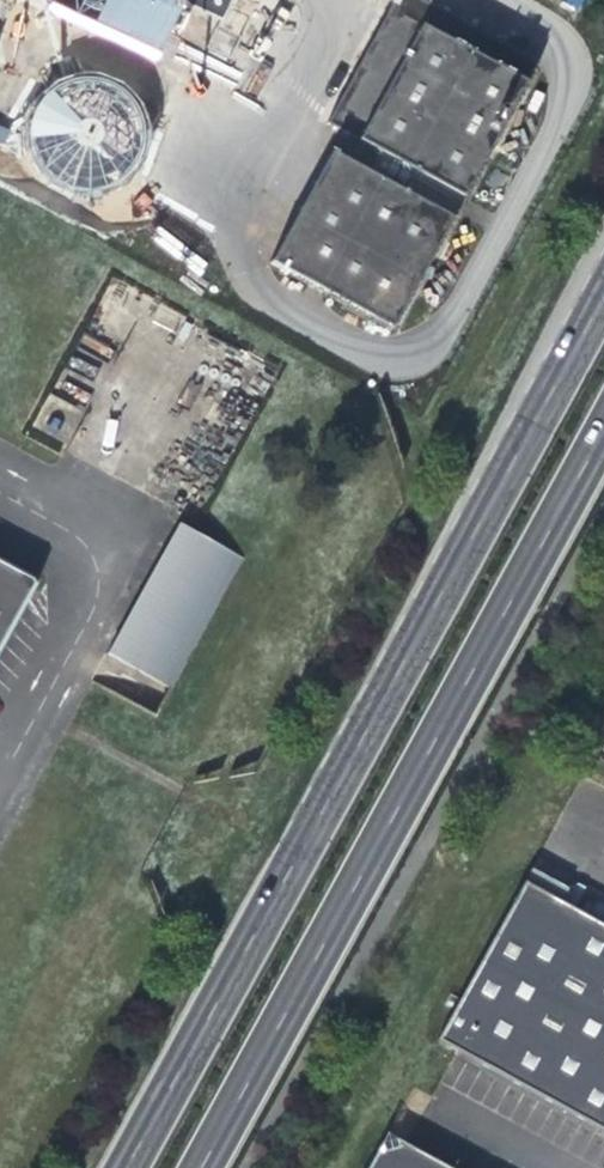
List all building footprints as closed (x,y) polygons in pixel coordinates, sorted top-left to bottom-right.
[(97,6),(91,18),(72,24),(63,15),(57,0),(41,0),(39,5),(43,20),(29,25),(5,72),(54,97),(67,92),(73,106),(120,130),(145,82),(140,67),(156,60),(177,16),(146,0),(95,0),(97,6)] [(63,15),(72,24),(91,18),(97,6),(95,0),(57,0),(63,15)] [(540,60),(469,22),(458,41),(433,28),(443,8),(429,0),(395,0),(391,7),(423,24),(400,67),(368,50),(358,70),(389,87),(362,137),(353,132),(341,154),(335,151),(275,262),(395,326),(455,216),(424,200),(436,179),(466,195),(540,60)] [(368,50),(400,67),(423,24),(391,7),(368,50)] [(469,22),(443,8),(433,28),(458,41),(469,22)] [(341,128),(330,149),(335,151),(341,154),(353,132),(362,137),(389,87),(358,70),(330,122),(341,128)] [(436,179),(424,200),(455,216),(466,195),(436,179)] [(170,522),(100,653),(162,686),(232,555),(170,522)] [(29,583),(26,582),(27,579),(0,565),(0,637),(29,583)] [(603,1137),(603,934),(521,888),(435,1045),(456,1057),(603,1137)] [(404,1151),(394,1146),(378,1149),(368,1167),(435,1167),(404,1151)]
